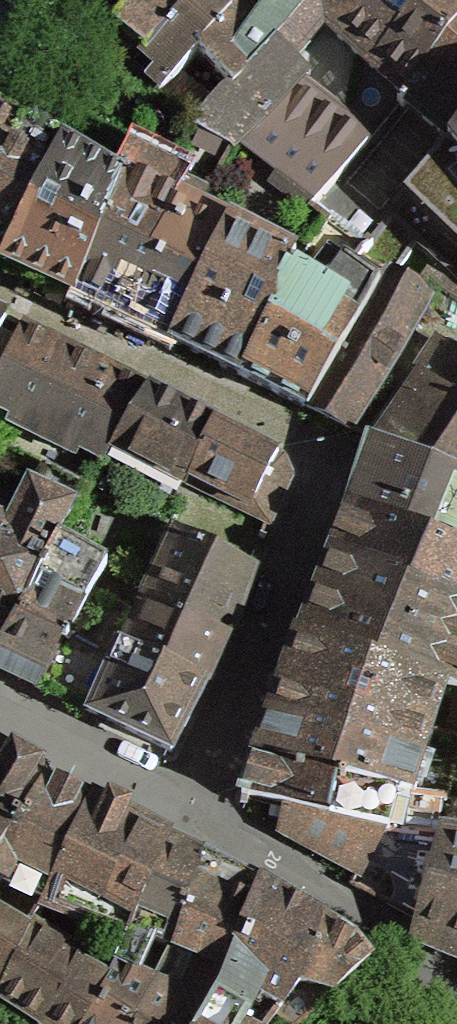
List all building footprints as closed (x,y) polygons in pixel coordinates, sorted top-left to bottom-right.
[(114,28),(142,55),(159,73),(150,83),(160,92),(157,95),(195,127),(214,107),(175,74),(194,54),(229,91),(275,43),(306,0),(276,0),(256,27),(236,6),(241,0),(217,0),(217,1),(216,0),(140,0),(114,28)] [(195,127),(191,133),(230,153),(234,147),(276,179),(275,181),(306,211),(307,209),(456,32),(456,0),(306,0),(275,43),(229,91),(214,107),(195,127)] [(362,251),(456,135),(456,32),(307,209),(312,213),(327,224),(362,251)] [(2,262),(61,152),(20,130),(19,132),(0,122),(0,261),(2,262)] [(362,251),(342,276),(375,300),(385,284),(417,304),(419,302),(427,288),(456,307),(456,135),(362,251)] [(118,185),(115,183),(61,152),(2,262),(23,272),(75,296),(111,212),(108,210),(118,185)] [(115,183),(118,185),(108,210),(111,212),(75,296),(102,309),(172,343),(230,231),(195,214),(205,197),(129,157),(115,183)] [(255,218),(260,210),(246,202),(230,231),(172,343),(187,350),(242,377),(274,314),(273,302),(288,274),(293,265),(327,224),(312,213),(293,239),(255,218)] [(258,385),(305,408),(375,300),(342,276),(334,288),(322,295),(288,274),(273,302),(274,314),(242,377),(258,385)] [(385,284),(375,300),(305,408),(350,430),(428,308),(419,302),(417,304),(385,284)] [(0,374),(0,406),(103,457),(111,445),(145,388),(53,342),(22,327),(0,374)] [(372,437),(369,437),(456,471),(456,352),(438,341),(385,417),(372,437)] [(111,445),(270,523),(276,510),(291,475),(282,457),(145,388),(111,445)] [(369,437),(354,489),(349,506),(456,553),(456,471),(369,437)] [(84,488),(47,469),(13,530),(0,525),(0,571),(31,586),(57,538),(55,537),(84,488)] [(332,549),(456,601),(456,553),(349,506),(340,527),(331,549),(332,549)] [(147,595),(228,635),(234,618),(252,569),(176,531),(147,595)] [(31,586),(0,644),(0,671),(2,672),(35,688),(91,591),(106,566),(57,538),(31,586)] [(445,684),(456,688),(456,601),(332,549),(308,611),(297,637),(443,690),(445,684)] [(31,586),(0,571),(0,644),(31,586)] [(91,591),(35,688),(53,696),(171,752),(205,686),(204,685),(123,647),(137,616),(91,591)] [(228,635),(147,595),(137,616),(123,647),(204,685),(213,667),(228,635)] [(271,713),(421,759),(443,690),(297,637),(281,684),(271,713)] [(397,790),(411,792),(421,759),(271,713),(260,743),(255,757),(397,793),(397,790)] [(21,818),(25,820),(47,779),(0,751),(0,855),(21,818)] [(386,827),(437,835),(442,798),(411,792),(397,790),(397,793),(255,757),(246,787),(242,797),(283,805),(386,827)] [(0,855),(0,882),(1,882),(44,901),(91,801),(59,785),(47,779),(25,820),(21,818),(0,855)] [(129,935),(167,839),(142,826),(91,801),(44,901),(41,907),(90,928),(93,920),(129,935)] [(361,874),(386,827),(283,805),(277,828),(356,871),(361,874)] [(439,835),(418,915),(414,928),(453,945),(456,946),(456,839),(439,835)] [(169,840),(167,839),(129,935),(171,951),(202,857),(178,845),(169,840)] [(241,935),(260,885),(219,865),(203,857),(202,857),(171,951),(199,962),(188,984),(178,980),(173,991),(155,983),(133,1023),(197,1023),(215,991),(223,974),(239,934),(241,935)] [(223,974),(215,991),(250,1011),(263,996),(280,1005),(301,977),(320,919),(280,896),(260,885),(241,935),(239,934),(223,974)] [(29,932),(0,915),(0,990),(29,932)] [(280,1005),(274,1012),(290,1023),(296,1023),(369,959),(352,938),(333,927),(320,919),(301,977),(280,1005)] [(0,990),(0,998),(23,1013),(41,1023),(86,1023),(110,981),(76,964),(79,956),(31,928),(29,932),(0,990)] [(116,967),(110,981),(86,1023),(133,1023),(155,983),(116,967)] [(250,1011),(215,991),(197,1023),(242,1023),(250,1011)]
